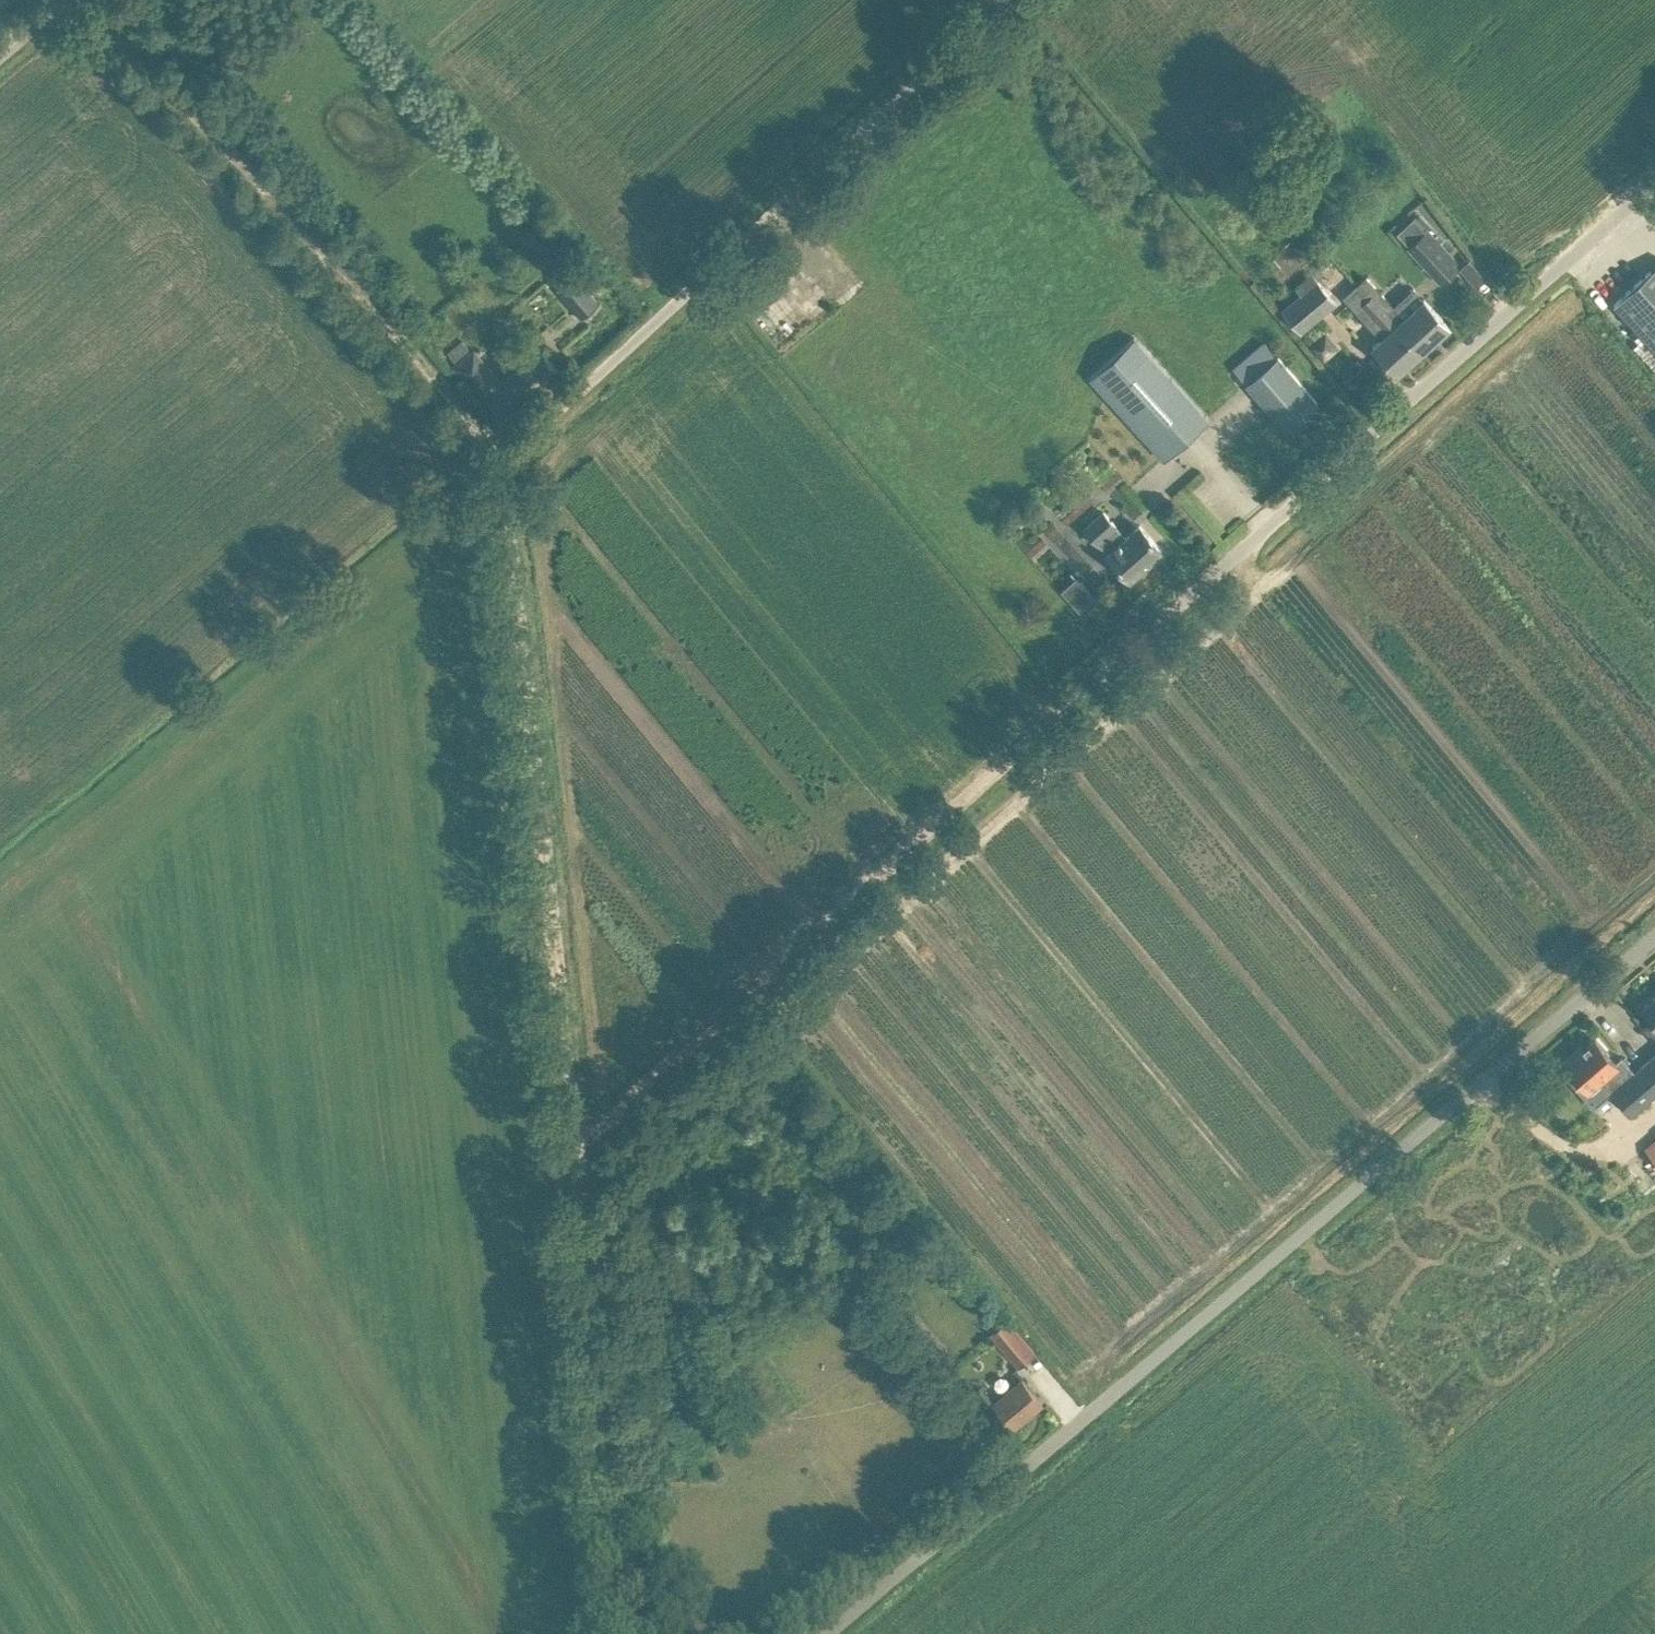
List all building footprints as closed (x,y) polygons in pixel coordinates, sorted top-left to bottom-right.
[(1408,247),(1417,256),(1431,273),(1436,268),(1446,279),(1460,265),(1427,229),(1415,216),(1398,232),(1410,245),(1408,247)] [(1605,311),(1654,366),(1654,266),(1605,311)] [(1281,308),(1294,324),(1291,327),(1297,335),(1337,300),(1312,271),(1295,286),(1300,292),(1281,308)] [(556,287),(582,316),(599,301),(573,272),(556,287)] [(1353,293),(1362,303),(1374,292),(1388,308),(1383,313),(1420,353),(1449,325),(1424,298),(1404,316),(1366,274),(1356,283),(1360,287),(1359,287),(1353,293)] [(1388,308),(1374,292),(1362,303),(1353,293),(1359,287),(1356,283),(1342,296),(1380,338),(1374,344),(1399,372),(1420,353),(1383,313),(1388,308)] [(1163,459),(1208,419),(1134,336),(1089,377),(1163,459)] [(455,365),(472,386),(476,383),(504,416),(560,369),(543,350),(504,383),(475,349),(455,365)] [(1247,383),(1286,429),(1317,401),(1278,356),(1247,383)] [(1108,553),(1130,578),(1162,548),(1140,524),(1126,537),(1102,510),(1084,526),(1108,553)] [(1078,572),(1062,588),(1084,612),(1101,596),(1078,572)] [(1641,1007),(1654,1023),(1654,995),(1641,1007)] [(1634,1071),(1621,1057),(1616,1062),(1595,1038),(1566,1062),(1587,1087),(1600,1076),(1612,1089),(1631,1113),(1654,1093),(1654,1053),(1634,1071)] [(1645,1148),(1654,1160),(1654,1139),(1645,1148)] [(1023,1336),(1006,1351),(1018,1365),(1035,1351),(1023,1336)] [(993,1404),(1012,1426),(1042,1401),(1023,1378),(993,1404)]
